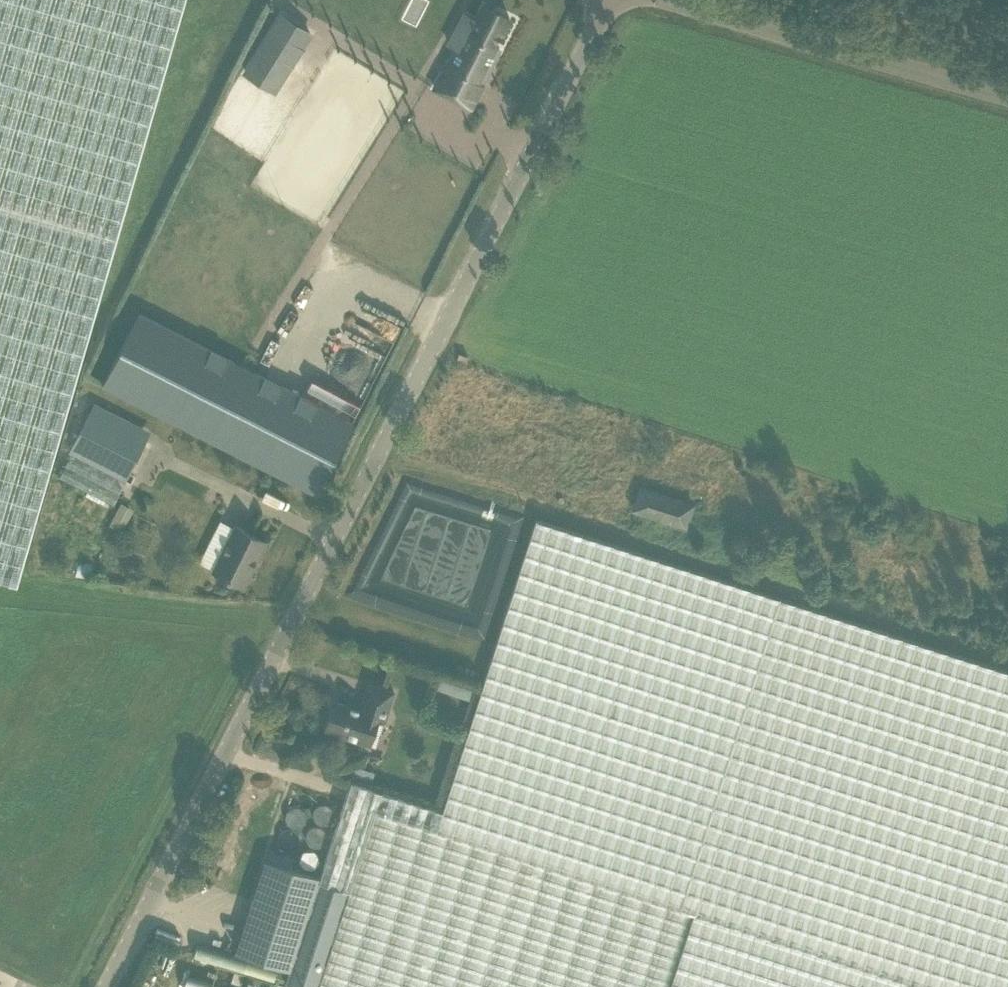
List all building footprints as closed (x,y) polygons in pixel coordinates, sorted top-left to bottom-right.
[(16,584),(184,0),(0,0),(0,579),(16,584)] [(305,21),(396,68),(408,45),(321,0),(316,0),(305,21)] [(435,88),(451,97),(469,106),(499,47),(494,45),(509,16),(485,4),(477,20),(471,17),(435,88)] [(309,32),(282,15),(253,61),(280,78),(290,62),(292,63),(302,47),(301,45),(309,32)] [(387,280),(360,332),(386,346),(413,294),(387,280)] [(353,421),(138,313),(102,384),(316,492),(353,421)] [(90,411),(57,475),(113,504),(146,440),(90,411)] [(640,486),(633,509),(674,523),(682,500),(640,486)] [(118,505),(108,525),(120,531),(130,511),(118,505)] [(319,877),(266,860),(237,951),(290,968),(285,983),(298,986),(1007,986),(1007,669),(536,518),(442,810),(350,781),(319,877)] [(220,520),(198,563),(211,569),(220,574),(243,585),(266,540),(243,528),(233,524),(232,526),(220,520)] [(385,718),(394,691),(368,683),(360,708),(334,700),(325,727),(341,733),(340,735),(360,741),(364,730),(373,733),(379,716),(385,718)] [(456,683),(453,694),(469,700),(473,688),(456,683)] [(355,765),(351,776),(371,782),(374,771),(355,765)] [(234,971),(231,980),(241,983),(244,974),(234,971)]
